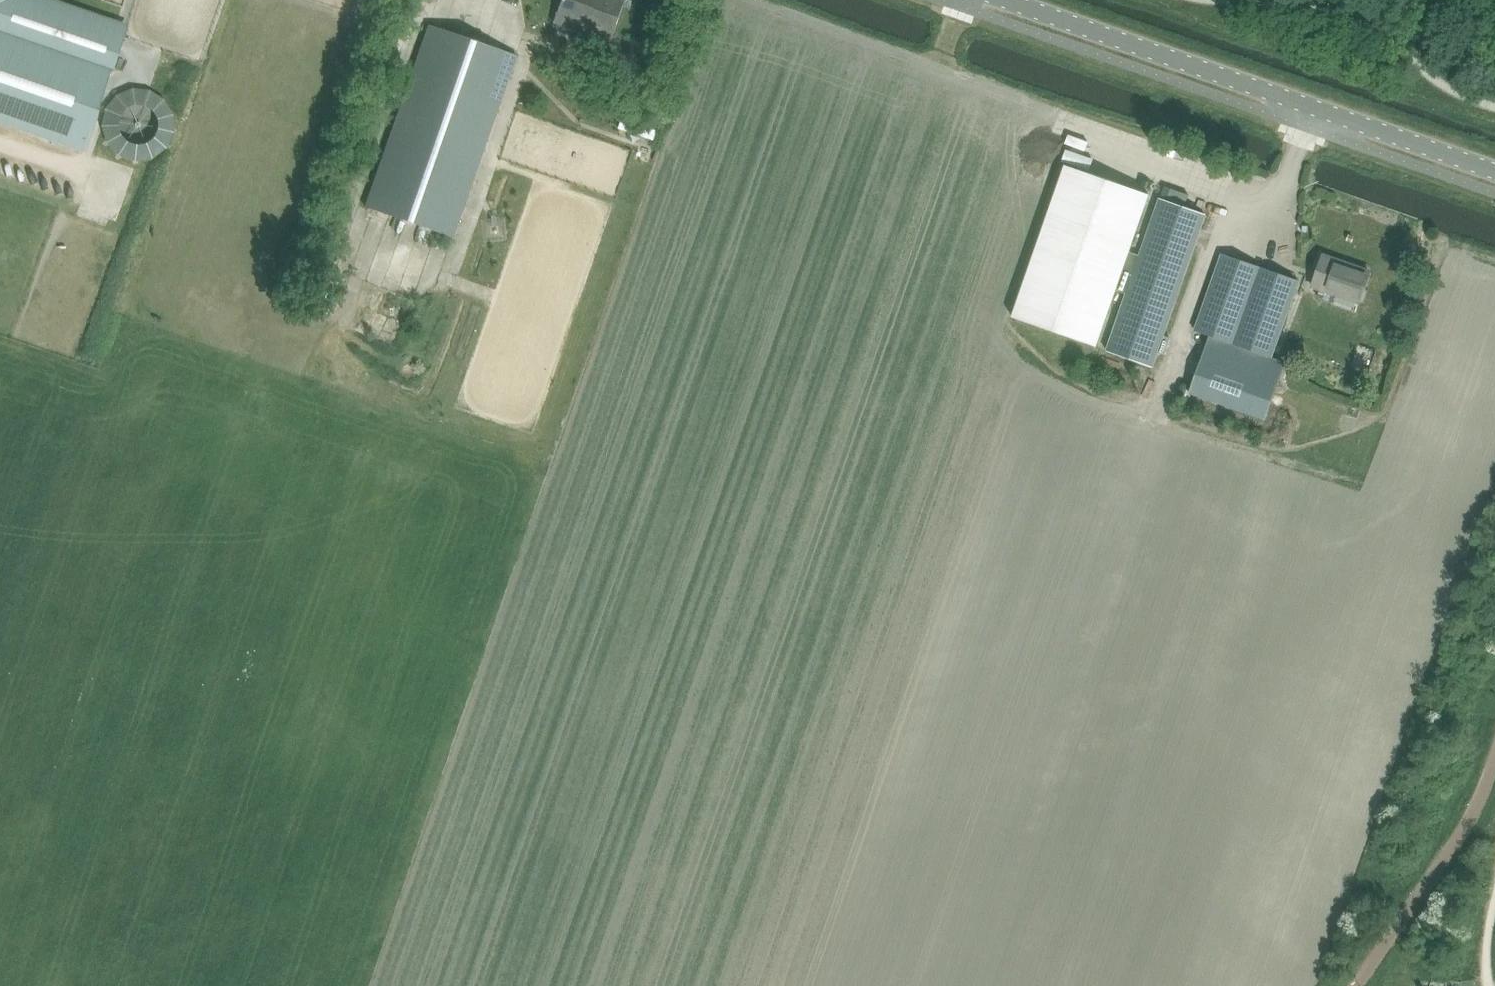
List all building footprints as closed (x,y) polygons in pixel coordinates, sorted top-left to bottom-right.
[(83,152),(111,71),(125,29),(41,0),(0,0),(0,123),(83,152)] [(626,1),(622,0),(564,0),(559,12),(585,21),(581,34),(611,45),(626,1)] [(367,209),(454,239),(518,56),(431,25),(367,209)] [(1136,233),(1149,196),(1065,166),(1063,170),(1012,318),(1096,348),(1103,328),(1110,307),(1115,291),(1126,294),(1106,352),(1152,368),(1158,352),(1164,354),(1169,339),(1163,337),(1206,215),(1159,199),(1139,257),(1129,253),(1136,233)] [(1204,352),(1189,394),(1265,421),(1285,364),(1271,359),(1298,281),(1221,255),(1194,331),(1210,337),(1204,352)] [(1322,256),(1312,287),(1321,290),(1319,298),(1332,302),(1335,294),(1359,303),(1369,273),(1322,256)]
